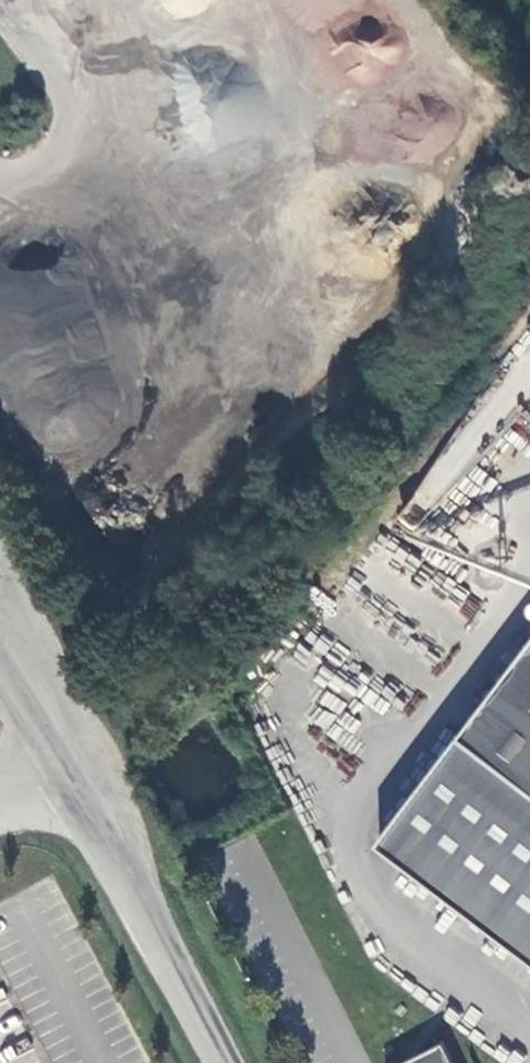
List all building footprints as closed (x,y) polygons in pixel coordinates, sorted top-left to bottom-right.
[(85,0),(73,0),(70,2),(87,25),(98,17),(85,0)] [(100,31),(86,41),(92,50),(107,39),(100,31)] [(473,745),(529,789),(529,670),(473,745)] [(473,745),(390,853),(529,960),(529,789),(473,745)] [(454,1048),(426,1062),(461,1062),(454,1048)]
